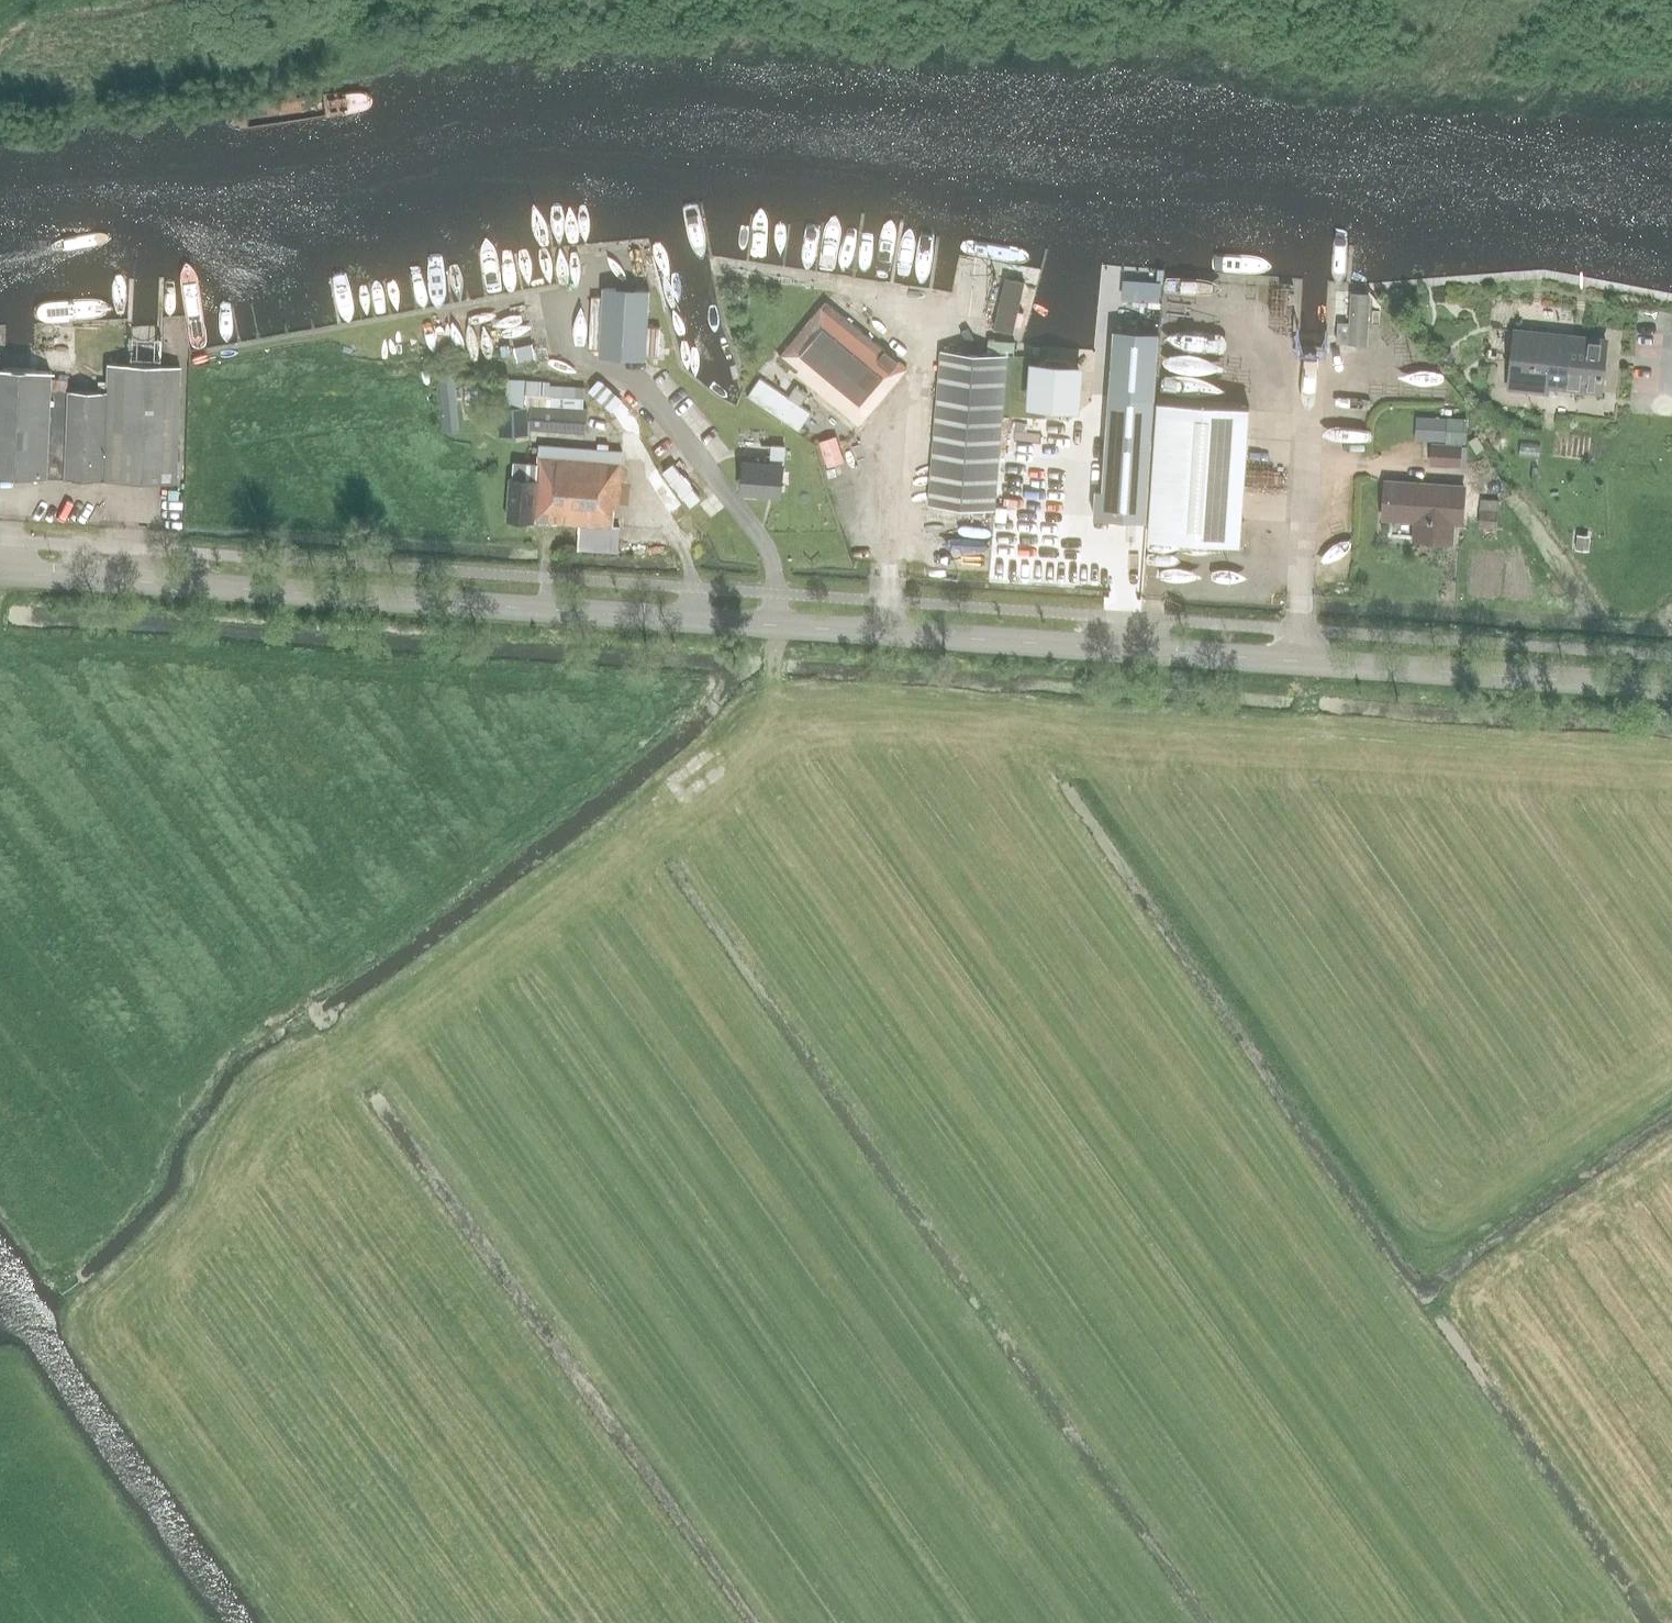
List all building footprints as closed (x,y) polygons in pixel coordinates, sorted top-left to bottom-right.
[(210,260),(173,265),(188,353),(224,346),(210,260)] [(1031,277),(1003,268),(987,335),(1022,340),(1031,277)] [(1158,282),(1124,279),(1123,298),(1157,301),(1159,282),(1158,282)] [(644,359),(649,292),(606,289),(605,297),(593,296),(590,347),(601,348),(601,356),(644,359)] [(904,378),(910,372),(843,317),(826,302),(780,359),(796,372),(793,374),(858,427),(900,375),(904,378)] [(1597,393),(1602,336),(1513,327),(1507,390),(1544,394),(1544,388),(1597,393)] [(1094,488),(1092,517),(1147,521),(1160,333),(1113,329),(1102,489),(1094,488)] [(514,348),(517,361),(534,358),(532,344),(514,348)] [(995,510),(1007,356),(941,351),(930,505),(995,510)] [(1451,363),(1451,356),(1448,351),(1441,351),(1440,362),(1451,363)] [(1047,358),(1031,371),(1030,391),(1043,407),(1063,408),(1079,395),(1080,375),(1067,359),(1047,358)] [(55,378),(52,479),(63,480),(176,484),(180,368),(105,365),(104,393),(67,392),(67,379),(55,378)] [(55,378),(48,378),(49,372),(0,370),(0,477),(52,479),(55,378)] [(445,430),(460,428),(454,372),(439,374),(445,430)] [(788,397),(760,378),(747,397),(799,431),(811,413),(797,403),(802,395),(793,389),(788,397)] [(587,410),(583,410),(585,390),(545,387),(545,381),(506,379),(505,406),(530,407),(528,429),(585,434),(587,410)] [(612,412),(622,400),(599,379),(588,391),(612,412)] [(1241,543),(1250,406),(1159,400),(1150,537),(1241,543)] [(528,436),(528,429),(526,407),(499,409),(501,438),(528,436)] [(1447,420),(1434,419),(1433,441),(1446,442),(1447,420)] [(1447,420),(1446,442),(1466,443),(1467,420),(1447,419),(1447,420)] [(828,467),(845,461),(836,435),(819,441),(828,467)] [(1477,436),(1469,441),(1477,454),(1485,449),(1477,436)] [(1461,466),(1462,445),(1431,443),(1430,464),(1461,466)] [(509,478),(506,521),(579,525),(613,527),(613,525),(614,508),(619,509),(623,452),(538,447),(537,463),(515,462),(515,466),(514,479),(509,478)] [(781,496),(785,448),(772,447),(771,464),(744,462),(742,493),(781,496)] [(1461,524),(1463,488),(1385,483),(1382,519),(1415,521),(1414,541),(1450,543),(1451,523),(1461,524)] [(1496,528),(1499,501),(1482,499),(1479,526),(1496,528)] [(579,525),(578,544),(618,547),(619,526),(613,525),(613,527),(579,525)] [(1586,549),(1587,536),(1577,535),(1576,548),(1586,549)]
